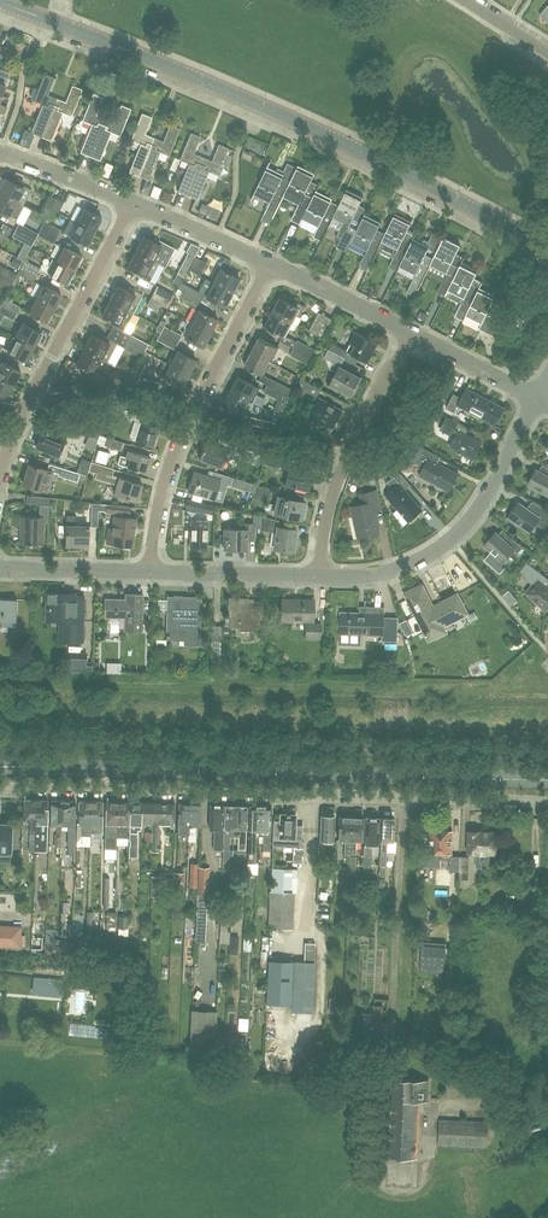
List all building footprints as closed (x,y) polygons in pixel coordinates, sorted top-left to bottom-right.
[(42,137),(57,99),(47,95),(54,78),(45,75),(34,101),(43,105),(32,133),(42,137)] [(4,114),(9,100),(2,98),(6,87),(0,85),(0,113),(4,114)] [(66,102),(57,99),(42,137),(51,141),(63,113),(71,117),(72,115),(76,116),(80,106),(76,104),(82,90),(72,86),(66,102)] [(90,156),(106,118),(96,114),(103,98),(93,94),(82,121),(92,124),(80,152),(90,156)] [(114,122),(106,118),(90,156),(100,161),(112,133),(120,136),(131,109),(121,105),(114,122)] [(139,176),(154,138),(145,134),(151,118),(142,114),(131,140),(141,144),(130,172),(139,176)] [(163,142),(154,138),(139,176),(149,180),(160,152),(169,156),(179,129),(170,125),(163,142)] [(188,195),(203,157),(194,154),(200,137),(191,134),(181,160),(189,164),(178,191),(188,195)] [(212,161),(203,157),(188,195),(197,199),(208,173),(220,177),(224,166),(222,166),(229,149),(219,145),(212,161)] [(276,212),(283,197),(297,168),(288,164),(284,171),(278,169),(277,171),(268,167),(254,195),(270,202),(267,208),(276,212)] [(298,166),(297,168),(283,197),(299,204),(291,219),(300,224),(302,219),(316,191),(319,185),(311,182),(315,174),(298,166)] [(20,196),(24,189),(6,179),(0,189),(0,194),(22,205),(26,199),(20,196)] [(145,182),(142,189),(150,192),(152,185),(145,182)] [(170,189),(165,201),(175,205),(180,194),(170,189)] [(351,243),(365,215),(366,212),(359,209),(364,198),(347,190),(336,213),(334,218),(343,222),(337,235),(341,237),(337,246),(347,251),(351,243)] [(322,241),(334,218),(336,213),(327,209),(332,199),(316,191),(302,219),(319,227),(314,237),(322,241)] [(0,194),(0,212),(17,221),(24,207),(22,206),(22,205),(0,194)] [(50,212),(57,200),(50,196),(40,215),(47,219),(50,212)] [(57,199),(57,200),(50,212),(57,216),(64,202),(57,199)] [(84,209),(77,223),(94,232),(102,218),(84,209)] [(413,239),(415,236),(407,233),(412,222),(395,214),(386,234),(382,242),(406,254),(414,239),(413,239)] [(376,255),(382,242),(386,234),(378,230),(382,223),(365,215),(351,243),(376,255)] [(45,222),(42,229),(57,237),(61,230),(45,222)] [(87,247),(94,232),(77,223),(69,237),(87,247)] [(19,224),(16,230),(35,241),(38,234),(19,224)] [(42,229),(39,234),(38,236),(54,244),(57,237),(42,229)] [(35,241),(16,230),(12,237),(32,247),(35,241)] [(424,279),(430,266),(444,238),(433,233),(429,242),(424,240),(422,243),(414,239),(406,254),(400,267),(424,279)] [(171,255),(165,252),(168,246),(154,239),(152,242),(144,237),(136,252),(165,267),(171,255)] [(463,260),(455,256),(460,246),(444,238),(430,266),(455,278),(462,263),(463,260)] [(64,248),(56,262),(74,271),(82,257),(64,248)] [(165,267),(136,252),(128,267),(137,272),(135,275),(149,283),(159,265),(165,268),(165,267)] [(188,254),(177,274),(184,277),(188,270),(195,257),(188,254)] [(207,263),(195,257),(188,270),(200,275),(207,263)] [(21,267),(37,276),(41,269),(25,260),(21,267)] [(74,271),(56,262),(49,276),(67,285),(74,271)] [(478,271),(462,263),(455,278),(449,291),(472,303),(480,288),(482,283),(474,279),(478,271)] [(13,282),(17,274),(0,266),(0,275),(13,282)] [(17,274),(33,282),(37,276),(21,267),(17,274)] [(221,269),(214,283),(232,293),(240,279),(221,269)] [(11,287),(13,282),(0,275),(0,285),(9,290),(11,287)] [(183,292),(200,301),(204,295),(186,286),(188,282),(183,280),(178,289),(183,292)] [(232,293),(214,283),(206,297),(225,307),(232,293)] [(43,286),(36,300),(54,310),(61,295),(43,286)] [(119,286),(110,301),(133,313),(143,296),(129,288),(127,291),(119,286)] [(157,287),(154,293),(171,302),(174,295),(157,287)] [(480,288),(472,303),(466,316),(481,324),(479,328),(496,337),(507,315),(499,311),(500,308),(492,304),(496,296),(480,288)] [(200,301),(183,292),(179,298),(197,308),(200,301)] [(150,299),(167,309),(171,302),(154,293),(150,299)] [(273,312),(297,325),(301,318),(300,317),(305,307),(295,301),(293,305),(280,298),(273,312)] [(4,299),(1,306),(17,314),(20,307),(4,299)] [(54,310),(36,300),(29,314),(46,324),(54,310)] [(128,322),(133,313),(110,301),(102,316),(111,321),(110,324),(113,326),(123,332),(128,322)] [(13,320),(17,314),(1,306),(0,306),(0,314),(13,320)] [(192,324),(210,333),(218,320),(199,310),(192,324)] [(297,325),(273,312),(266,326),(283,336),(284,336),(285,335),(289,327),(294,330),(297,325)] [(309,331),(323,339),(333,320),(325,316),(326,313),(323,312),(322,314),(319,313),(309,331)] [(513,327),(520,330),(525,320),(518,317),(513,327)] [(203,347),(210,333),(192,324),(187,321),(184,327),(189,330),(185,338),(203,347)] [(22,324),(15,338),(34,348),(41,334),(22,324)] [(165,327),(161,334),(178,343),(182,336),(165,327)] [(332,343),(329,350),(344,358),(347,352),(368,363),(378,343),(357,333),(347,351),(332,343)] [(93,334),(84,350),(107,362),(117,344),(107,338),(103,336),(102,339),(93,334)] [(178,343),(161,334),(157,341),(174,350),(178,343)] [(146,351),(149,345),(132,336),(128,342),(146,351)] [(34,348),(15,338),(7,352),(26,362),(34,348)] [(252,352),(272,362),(280,348),(260,338),(252,352)] [(294,348),(294,349),(312,358),(316,350),(298,341),(297,342),(294,348)] [(146,351),(128,342),(125,349),(142,358),(146,351)] [(294,349),(290,355),(308,365),(312,358),(294,349)] [(98,379),(107,362),(84,350),(77,364),(86,369),(84,372),(98,379)] [(344,358),(329,350),(324,359),(332,363),(329,369),(336,373),(330,384),(351,395),(360,378),(340,367),(345,358),(344,358)] [(170,365),(188,374),(195,361),(178,351),(170,365)] [(272,362),(252,352),(245,366),(262,375),(265,376),(265,375),(272,362)] [(13,386),(21,373),(2,362),(0,366),(0,379),(13,386)] [(181,388),(188,374),(170,365),(165,362),(160,371),(166,374),(163,379),(181,388)] [(129,382),(132,375),(123,370),(113,371),(114,384),(129,382)] [(140,377),(138,384),(156,389),(158,382),(140,377)] [(238,377),(232,390),(250,400),(253,402),(254,401),(258,393),(260,389),(257,387),(238,377)] [(6,401),(13,386),(0,379),(0,398),(6,401)] [(301,379),(297,387),(317,398),(321,390),(301,379)] [(277,381),(273,388),(291,397),(291,398),(295,391),(277,381)] [(267,385),(264,391),(280,399),(278,402),(274,409),(283,413),(291,397),(273,388),(267,385)] [(454,412),(458,406),(495,425),(504,408),(467,388),(461,398),(454,395),(446,408),(454,412)] [(232,390),(224,405),(242,415),(250,400),(232,390)] [(333,429),(343,410),(320,398),(310,417),(333,429)] [(107,413),(123,417),(125,411),(109,406),(107,413)] [(130,419),(140,419),(140,411),(131,411),(130,419)] [(99,429),(104,415),(94,412),(90,426),(99,429)] [(278,424),(269,422),(251,417),(249,424),(275,430),(278,424)] [(469,429),(446,417),(440,429),(455,436),(450,447),(474,459),(482,443),(466,435),(469,429)] [(154,446),(160,428),(141,422),(135,441),(154,446)] [(100,431),(70,426),(69,433),(99,438),(100,431)] [(58,455),(65,438),(43,429),(36,447),(58,455)] [(120,451),(123,443),(107,438),(104,446),(120,451)] [(449,491),(450,491),(459,475),(437,463),(435,462),(438,456),(441,457),(424,448),(416,443),(414,441),(406,449),(401,455),(408,463),(417,463),(419,459),(420,457),(425,459),(426,457),(428,458),(426,463),(419,475),(420,475),(449,491)] [(221,468),(228,451),(206,442),(199,458),(221,468)] [(263,464),(266,456),(248,450),(233,445),(230,453),(248,459),(263,464)] [(145,473),(150,457),(128,451),(126,458),(129,459),(127,468),(145,473)] [(263,464),(264,464),(280,469),(282,460),(266,456),(263,464)] [(89,471),(89,472),(97,474),(95,479),(117,485),(114,495),(137,501),(142,485),(112,476),(114,469),(91,462),(89,471)] [(51,472),(47,471),(29,465),(23,484),(45,492),(51,472)] [(308,491),(312,472),(288,467),(284,486),(308,491)] [(78,483),(80,474),(60,468),(58,476),(78,483)] [(536,470),(528,485),(547,495),(547,476),(536,470)] [(214,499),(220,480),(194,472),(188,491),(214,499)] [(405,491),(411,486),(399,473),(388,482),(393,488),(385,495),(409,522),(422,510),(405,491)] [(231,486),(245,491),(254,493),(257,485),(233,478),(231,486)] [(257,485),(254,493),(252,498),(269,502),(272,490),(257,485)] [(375,513),(382,511),(377,490),(361,494),(363,505),(351,507),(358,539),(380,535),(375,513)] [(39,505),(39,517),(20,517),(20,527),(22,527),(21,544),(42,545),(43,524),(49,524),(50,506),(50,499),(28,496),(28,504),(39,505)] [(301,520),(305,503),(278,497),(274,514),(301,520)] [(214,506),(187,500),(185,509),(212,515),(214,506)] [(519,503),(507,520),(517,527),(519,524),(531,532),(538,522),(547,529),(547,510),(532,502),(527,509),(519,503)] [(99,504),(99,512),(117,514),(117,517),(115,517),(111,545),(132,547),(135,520),(126,518),(126,515),(129,515),(130,508),(99,504)] [(88,527),(76,527),(76,516),(67,516),(67,525),(59,525),(59,537),(66,537),(66,546),(88,547),(88,527)] [(275,520),(261,517),(261,526),(261,531),(276,534),(274,549),(293,551),(296,530),(274,527),(275,520)] [(207,549),(208,521),(191,521),(190,549),(207,549)] [(254,540),(254,526),(254,524),(253,524),(247,524),(246,530),(225,530),(225,550),(246,550),(246,540),(254,540)] [(514,550),(518,554),(523,548),(518,542),(512,537),(507,542),(498,534),(496,532),(484,545),(492,552),(485,559),(500,573),(508,565),(504,561),(514,550)] [(526,593),(546,611),(547,609),(547,588),(543,583),(547,578),(527,563),(520,571),(533,586),(526,593)] [(443,627),(468,614),(457,594),(433,607),(422,585),(405,594),(430,642),(447,633),(443,627)] [(509,590),(504,595),(513,605),(518,601),(509,590)] [(82,642),(83,597),(74,596),(74,594),(47,593),(47,621),(61,621),(60,642),(82,642)] [(142,631),(143,596),(126,595),(126,600),(106,600),(106,618),(125,618),(125,630),(142,631)] [(200,646),(202,600),(183,599),(183,597),(167,597),(166,637),(184,638),(184,646),(200,646)] [(260,628),(260,602),(248,602),(248,598),(229,598),(228,617),(230,617),(230,628),(260,628)] [(15,600),(0,599),(0,621),(1,621),(1,626),(15,626),(15,600)] [(320,639),(320,625),(313,625),(314,601),(282,600),(282,621),(306,622),(306,639),(320,639)] [(384,635),(385,608),(365,607),(365,614),(341,613),(340,633),(384,635)] [(475,612),(468,615),(471,622),(479,619),(475,612)] [(220,641),(212,641),(211,662),(220,662),(220,641)] [(88,671),(89,663),(89,654),(70,653),(69,670),(88,671)] [(113,663),(112,671),(121,672),(121,664),(113,663)] [(35,835),(36,800),(24,800),(24,823),(30,823),(29,851),(34,851),(35,835)] [(47,801),(36,800),(35,835),(34,851),(40,851),(40,841),(46,841),(46,823),(47,823),(47,801)] [(61,858),(61,847),(61,824),(62,824),(62,814),(63,814),(63,801),(51,801),(50,824),(56,824),(56,837),(55,837),(55,849),(56,849),(56,857),(61,858)] [(75,802),(63,801),(63,814),(62,814),(62,824),(68,825),(68,846),(74,846),(75,825),(75,802)] [(91,802),(79,802),(79,824),(82,824),(81,835),(90,835),(90,833),(91,802)] [(102,833),(102,803),(91,802),(90,833),(102,833)] [(117,824),(118,802),(106,802),(106,823),(105,838),(105,849),(117,849),(117,838),(117,824)] [(118,802),(117,824),(117,838),(128,839),(129,802),(118,802)] [(142,803),(130,803),(129,824),(130,825),(130,847),(130,853),(131,855),(138,855),(138,831),(141,831),(141,825),(142,803)] [(142,803),(141,825),(148,825),(148,829),(152,829),(153,803),(142,803)] [(152,829),(152,832),(152,842),(152,852),(158,852),(159,826),(170,826),(170,829),(174,829),(175,804),(153,803),(152,829)] [(190,804),(179,804),(178,835),(189,835),(188,842),(189,842),(190,804)] [(201,805),(190,804),(189,842),(196,842),(196,834),(195,834),(196,825),(200,826),(201,805)] [(222,829),(223,806),(211,805),(210,829),(216,829),(215,848),(223,849),(224,829),(222,829)] [(235,806),(225,806),(224,829),(223,849),(228,849),(229,837),(234,837),(235,806)] [(247,807),(235,806),(234,837),(239,837),(239,849),(246,850),(247,807)] [(260,806),(259,806),(250,806),(248,863),(254,864),(255,830),(259,830),(258,836),(259,836),(260,806)] [(271,807),(260,806),(259,836),(263,836),(262,851),(270,851),(271,807)] [(296,825),(296,814),(280,814),(280,820),(274,820),(273,845),(273,846),(274,846),(274,845),(284,846),(284,838),(294,839),(293,860),(292,860),(292,861),(303,861),(304,842),(302,842),(302,825),(296,825)] [(333,841),(334,815),(321,815),(320,853),(325,853),(326,840),(333,841)] [(351,816),(339,816),(338,839),(345,839),(345,854),(349,854),(351,816)] [(363,817),(351,816),(349,854),(355,854),(355,839),(362,840),(363,817)] [(378,841),(379,818),(366,817),(364,856),(364,874),(369,874),(370,865),(371,865),(372,856),(372,845),(370,845),(370,841),(378,841)] [(394,818),(382,817),(380,865),(386,865),(387,840),(393,840),(394,818)] [(12,823),(0,823),(0,852),(11,853),(12,823)] [(430,851),(419,851),(418,868),(426,868),(426,866),(441,867),(441,858),(452,859),(453,831),(431,830),(430,851)] [(484,867),(484,830),(469,830),(469,852),(478,852),(477,867),(484,867)] [(498,830),(484,830),(484,867),(491,867),(491,852),(498,852),(498,830)] [(468,855),(460,855),(459,871),(468,871),(468,855)] [(190,879),(198,880),(199,864),(191,864),(190,879)] [(350,867),(342,867),(341,884),(349,885),(349,875),(349,874),(350,867)] [(206,943),(207,919),(208,896),(209,896),(210,869),(199,868),(197,919),(196,943),(206,943)] [(270,892),(269,928),(294,929),(295,892),(298,893),(299,869),(271,868),(270,892)] [(164,884),(174,885),(175,874),(175,872),(164,872),(164,884)] [(182,905),(182,894),(184,894),(185,874),(175,874),(174,885),(174,905),(182,905)] [(505,891),(513,891),(513,875),(505,875),(505,891)] [(151,896),(159,896),(159,876),(151,876),(151,896)] [(67,913),(69,913),(70,902),(62,901),(60,939),(66,939),(67,913)] [(84,932),(84,923),(84,915),(75,915),(75,923),(75,932),(84,932)] [(119,916),(119,929),(119,935),(123,935),(122,936),(128,936),(128,929),(128,916),(119,916)] [(3,926),(2,946),(19,947),(19,946),(24,946),(24,936),(20,936),(20,927),(3,926)] [(55,944),(56,929),(46,929),(45,943),(55,944)] [(252,951),(253,933),(244,933),(243,951),(252,951)] [(239,936),(230,936),(229,953),(238,953),(239,936)] [(115,961),(115,941),(101,941),(100,960),(115,961)] [(444,973),(446,943),(422,941),(420,971),(444,973)] [(304,962),(294,961),(292,1004),(292,1011),(312,1012),(315,943),(305,943),(304,962)] [(138,965),(132,965),(133,955),(129,955),(128,969),(130,969),(130,972),(138,973),(138,965)] [(267,1003),(292,1004),(294,961),(269,960),(267,1003)] [(79,1012),(90,1014),(93,995),(82,993),(79,1012)] [(216,1051),(216,1036),(217,1012),(192,1011),(190,1049),(191,1049),(190,1057),(215,1059),(215,1051),(216,1051)] [(370,1029),(371,1014),(358,1014),(358,1029),(370,1029)] [(238,1037),(216,1036),(216,1051),(225,1051),(224,1056),(233,1056),(233,1052),(237,1052),(238,1037)] [(385,1058),(386,1042),(373,1041),(372,1057),(385,1058)] [(370,1055),(371,1043),(358,1042),(357,1054),(370,1055)] [(388,1156),(389,1156),(418,1158),(420,1101),(427,1102),(428,1081),(391,1080),(388,1156)] [(488,1148),(489,1122),(440,1120),(439,1145),(488,1148)]
